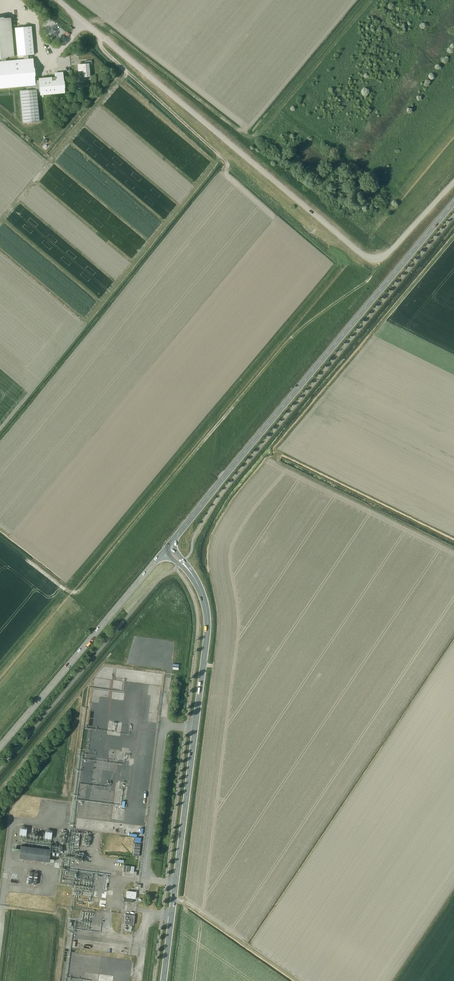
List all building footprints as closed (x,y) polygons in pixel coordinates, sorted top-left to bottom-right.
[(13,56),(10,18),(0,18),(0,57),(13,56)] [(26,90),(20,90),(23,123),(39,121),(36,89),(40,89),(40,95),(65,92),(63,72),(54,73),(55,77),(39,78),(39,80),(35,80),(33,58),(28,59),(28,55),(34,54),(31,26),(15,28),(17,56),(23,55),(24,59),(0,61),(0,88),(26,86),(26,90)] [(92,64),(91,60),(85,61),(85,64),(80,64),(80,67),(78,67),(79,71),(83,70),(83,77),(89,76),(88,64),(92,64)] [(49,858),(50,849),(21,845),(19,858),(49,861),(53,862),(54,859),(49,858)] [(36,884),(38,873),(30,871),(27,882),(36,884)] [(126,898),(134,899),(135,899),(136,892),(127,890),(126,898)] [(124,923),(133,925),(135,915),(125,914),(124,923)]
